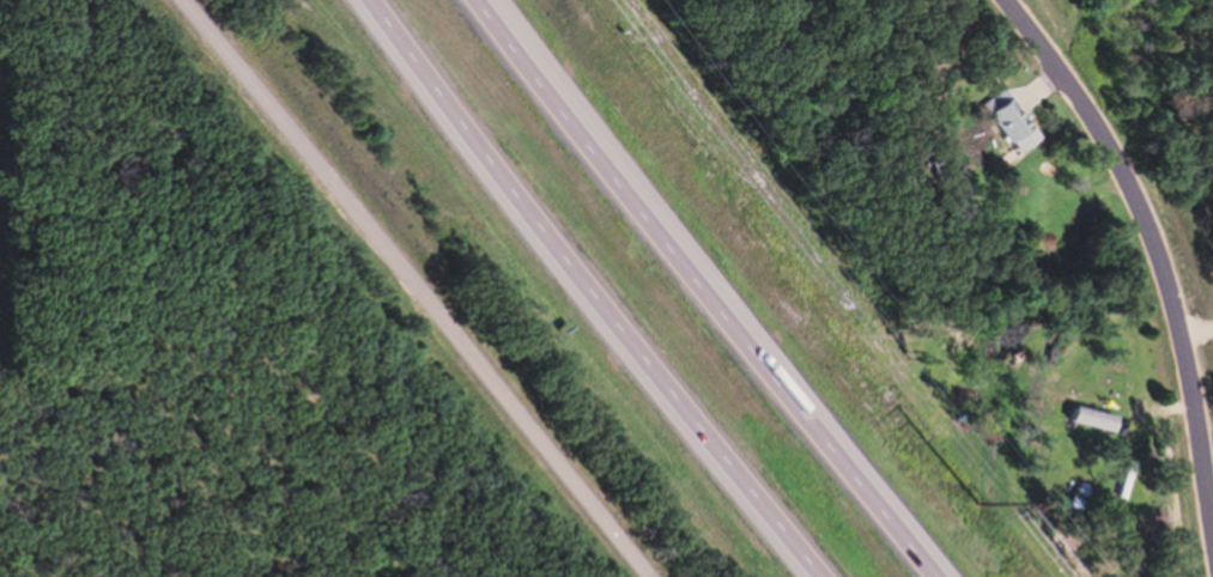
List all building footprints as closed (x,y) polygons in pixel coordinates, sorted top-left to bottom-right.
[(1005,156),(1030,144),(1003,91),(979,103),(1005,156)] [(1110,419),(1066,408),(1062,424),(1106,435),(1110,419)]
